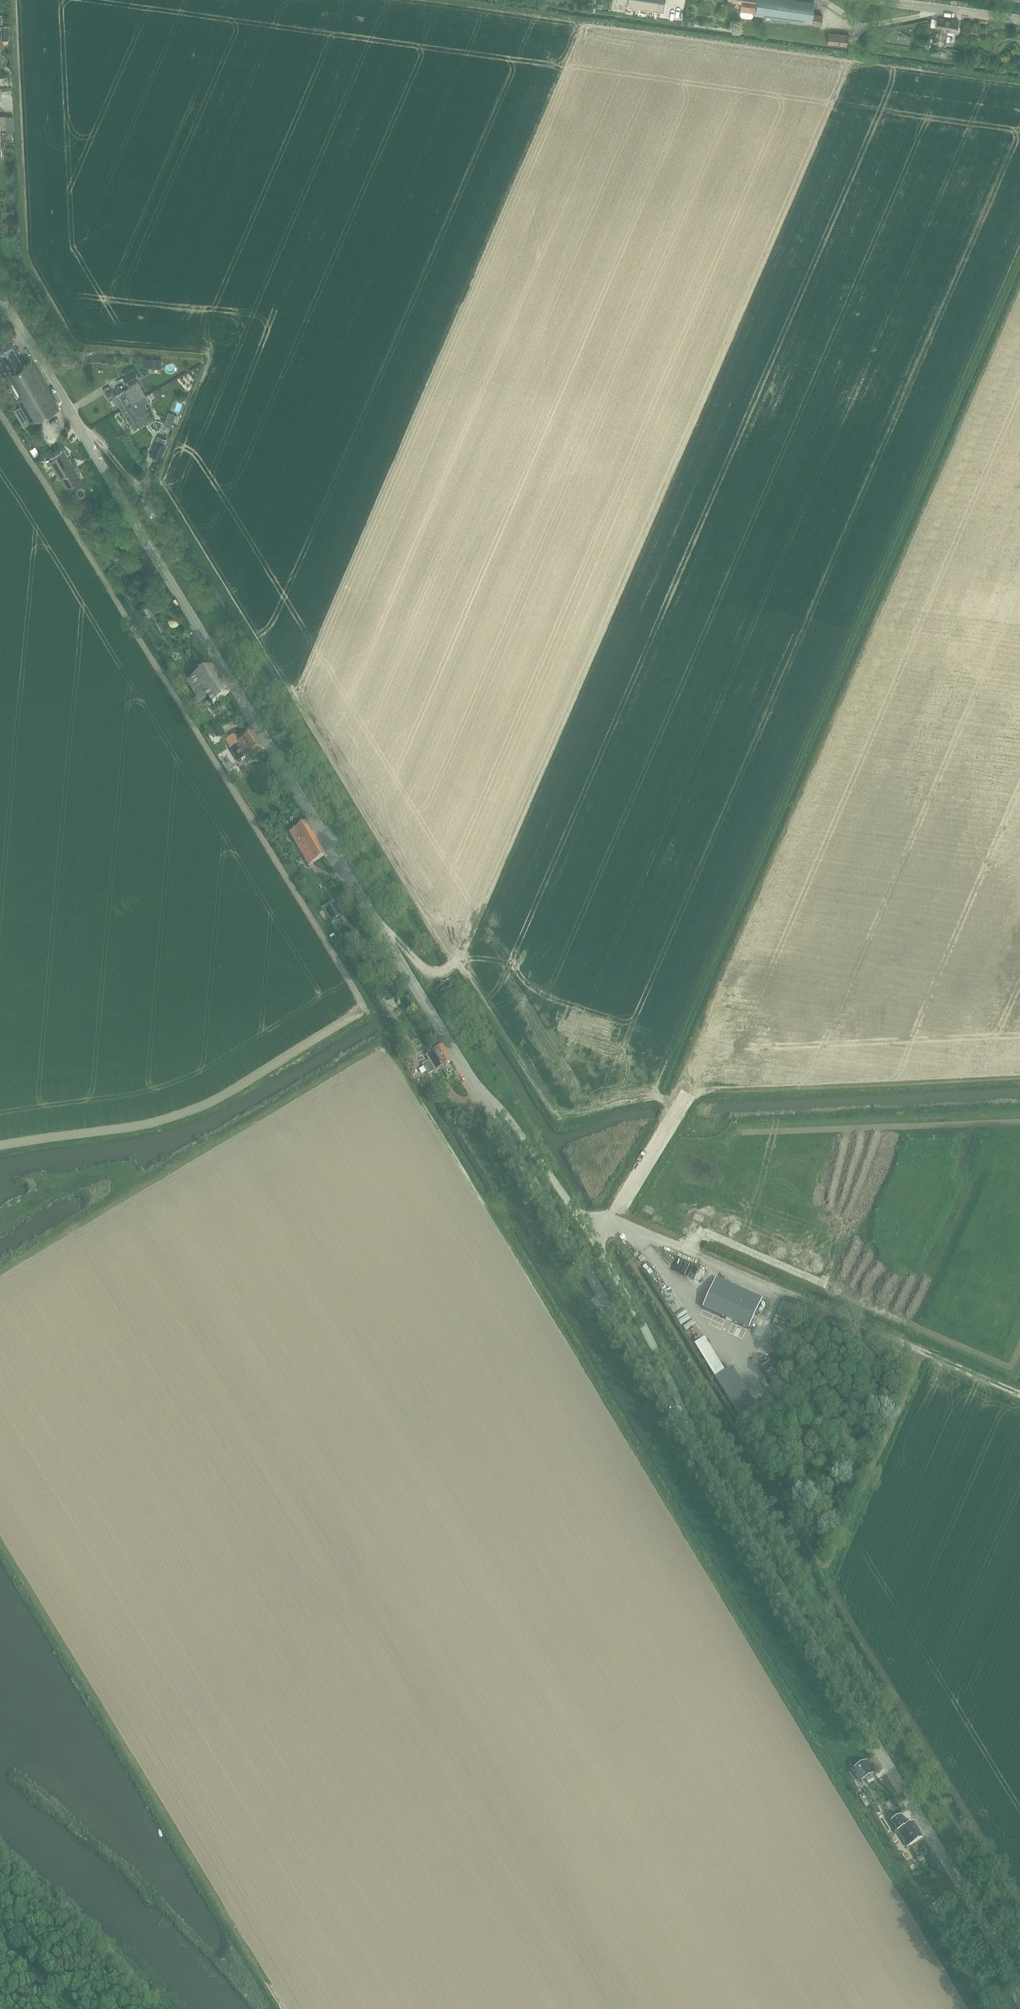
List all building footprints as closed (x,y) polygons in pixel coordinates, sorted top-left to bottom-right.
[(741,10),(740,14),(742,17),(751,18),(753,16),(753,14),(822,24),(823,14),(813,13),(815,0),(814,0),(734,0),(742,1),(741,10)] [(958,21),(939,18),(935,41),(945,42),(947,29),(956,31),(958,21)] [(9,26),(2,26),(2,40),(10,40),(9,26)] [(848,44),(849,34),(828,32),(827,42),(848,44)] [(1,223),(3,235),(9,234),(7,222),(1,223)] [(0,354),(0,377),(4,375),(5,375),(5,376),(6,379),(17,399),(21,406),(30,424),(59,407),(33,360),(32,361),(24,365),(14,347),(0,354)] [(143,367),(150,367),(151,358),(143,358),(143,367)] [(133,368),(123,375),(129,385),(140,379),(133,368)] [(114,397),(115,397),(122,410),(146,395),(138,382),(133,385),(114,397)] [(122,410),(130,423),(134,430),(145,424),(145,425),(149,423),(148,421),(150,420),(146,413),(149,411),(145,404),(149,401),(146,395),(122,410)] [(21,406),(14,410),(18,416),(24,413),(21,406)] [(166,421),(173,423),(176,415),(172,413),(168,412),(166,421)] [(157,441),(151,455),(160,458),(166,445),(165,444),(167,439),(159,436),(157,441)] [(51,459),(47,462),(49,466),(53,463),(67,487),(81,479),(82,479),(75,467),(78,465),(75,460),(72,462),(65,449),(50,458),(51,459)] [(80,517),(93,508),(89,502),(76,510),(80,517)] [(150,502),(144,506),(149,514),(154,511),(155,510),(150,502)] [(132,582),(127,585),(130,591),(136,587),(132,582)] [(198,705),(200,704),(201,707),(210,701),(212,705),(229,695),(209,659),(199,665),(203,672),(187,681),(197,699),(195,700),(198,705)] [(221,727),(215,730),(220,737),(225,733),(221,727)] [(235,736),(226,741),(230,748),(236,758),(239,756),(242,760),(246,758),(247,760),(249,760),(251,759),(252,757),(251,755),(259,750),(262,748),(254,734),(241,741),(239,743),(235,736)] [(290,833),(309,866),(325,856),(306,823),(290,833)] [(322,902),(326,908),(333,903),(330,897),(322,902)] [(334,903),(324,909),(332,922),(342,916),(334,903)] [(349,929),(342,933),(344,938),(352,933),(349,929)] [(428,1075),(433,1072),(452,1061),(443,1046),(426,1056),(429,1061),(422,1065),(428,1075)] [(712,1285),(702,1308),(748,1328),(758,1306),(760,1302),(714,1282),(712,1285)] [(686,1311),(675,1317),(692,1342),(703,1336),(686,1311)] [(730,1370),(714,1379),(721,1390),(737,1380),(730,1370)] [(756,1407),(737,1380),(721,1390),(739,1418),(756,1407)] [(867,1761),(854,1769),(861,1781),(865,1779),(868,1784),(876,1779),(873,1774),(874,1773),(867,1761)] [(892,1821),(907,1847),(923,1838),(913,1822),(908,1825),(902,1815),(892,1821)] [(926,1854),(930,1851),(927,1845),(922,1848),(926,1854)] [(922,1855),(917,1858),(921,1865),(926,1862),(922,1855)]
